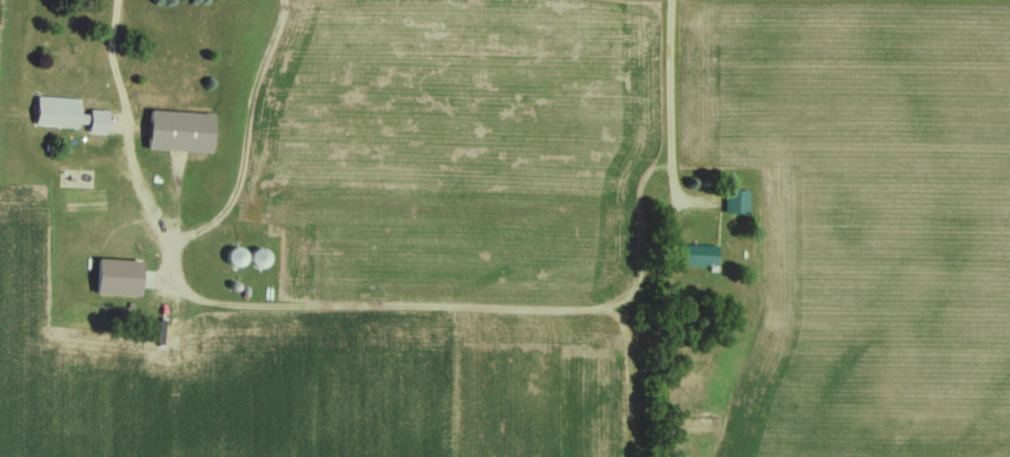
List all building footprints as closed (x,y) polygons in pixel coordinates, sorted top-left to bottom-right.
[(214,114),(152,112),(150,151),(213,153),(214,114)] [(750,215),(751,191),(727,191),(726,215),(750,215)] [(719,246),(683,246),(683,267),(719,267),(719,246)] [(227,262),(241,269),(248,255),(235,248),(227,262)] [(253,252),(254,268),(270,267),(269,251),(253,252)] [(99,296),(143,296),(143,262),(100,261),(99,296)]
